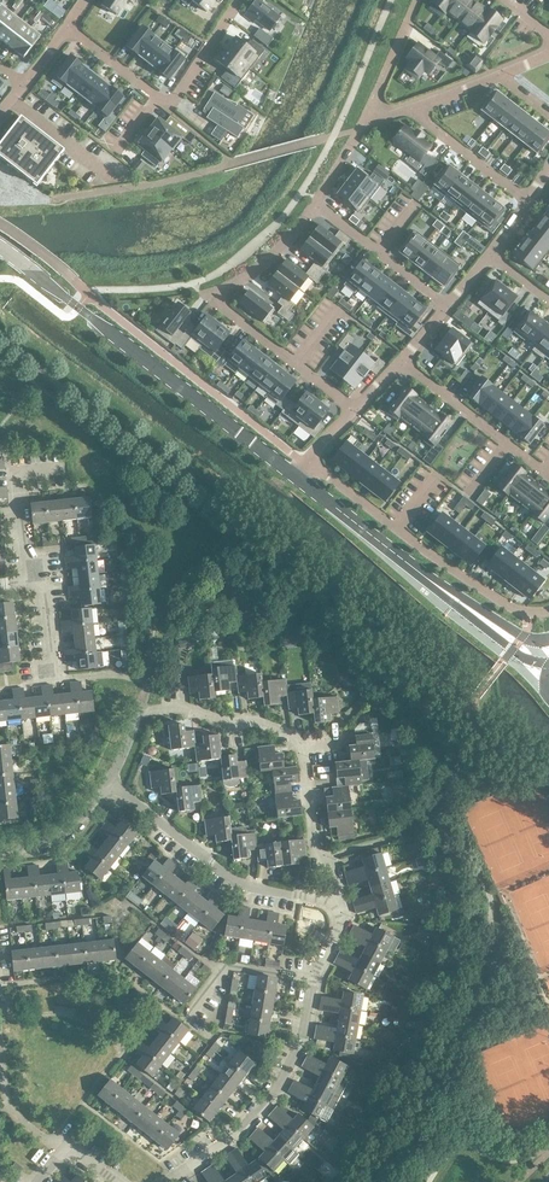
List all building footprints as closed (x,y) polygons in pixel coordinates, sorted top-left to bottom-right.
[(51,0),(50,0),(44,8),(60,20),(67,11),(51,0)] [(101,6),(118,16),(128,0),(104,0),(101,6)] [(203,18),(215,2),(219,5),(223,0),(183,0),(182,2),(203,18)] [(244,16),(253,23),(255,20),(269,30),(280,17),(265,6),(258,0),(256,0),(244,16)] [(431,3),(444,13),(454,0),(433,0),(431,3)] [(458,21),(474,1),(473,0),(454,0),(444,13),(445,14),(446,12),(458,21)] [(474,1),(458,21),(470,30),(469,31),(468,32),(469,33),(470,33),(489,9),(488,8),(486,10),(474,1)] [(1,4),(0,5),(0,27),(11,12),(1,4)] [(489,9),(470,33),(483,43),(484,44),(503,19),(489,9)] [(0,27),(0,40),(3,42),(21,19),(11,12),(0,27)] [(40,18),(46,23),(50,17),(44,13),(40,18)] [(31,27),(21,19),(3,42),(13,50),(31,27)] [(426,25),(423,28),(429,33),(431,29),(426,25)] [(152,34),(141,26),(125,46),(136,55),(152,34)] [(41,35),(31,27),(13,50),(24,58),(39,38),(38,38),(41,35)] [(259,28),(253,36),(267,46),(273,39),(259,28)] [(429,33),(434,37),(437,33),(431,29),(429,33)] [(152,34),(136,55),(147,63),(163,43),(152,34)] [(250,39),(246,45),(235,37),(226,49),(251,68),(264,50),(250,39)] [(403,70),(417,81),(424,73),(428,76),(439,62),(447,69),(453,61),(439,51),(436,55),(418,41),(405,58),(409,61),(403,70)] [(176,47),(173,51),(163,43),(147,63),(158,72),(177,48),(176,47)] [(446,51),(452,56),(455,52),(449,47),(446,51)] [(185,59),(187,55),(177,48),(158,72),(169,81),(185,60),(185,59)] [(217,61),(227,69),(222,75),(237,86),(251,68),(226,49),(217,61)] [(465,65),(475,73),(484,61),(474,53),(465,65)] [(53,76),(65,85),(82,64),(69,54),(53,76)] [(67,86),(75,93),(92,72),(82,64),(65,85),(67,86)] [(469,72),(463,67),(460,72),(466,76),(469,72)] [(75,93),(85,101),(102,80),(92,72),(75,93)] [(85,101),(96,109),(112,88),(102,80),(85,101)] [(232,91),(224,85),(220,91),(227,97),(232,91)] [(124,97),(112,88),(96,109),(107,118),(124,97)] [(496,91),(481,111),(492,120),(508,100),(496,91)] [(49,95),(45,100),(50,104),(53,100),(56,96),(51,92),(49,95)] [(214,92),(204,109),(210,113),(208,115),(207,118),(217,125),(211,135),(221,141),(227,131),(237,138),(243,128),(238,125),(247,110),(236,103),(236,104),(236,106),(214,92)] [(53,100),(50,104),(55,108),(58,104),(53,100)] [(508,100),(492,120),(503,129),(519,108),(508,100)] [(519,108),(503,129),(513,137),(529,116),(519,108)] [(68,113),(67,113),(72,117),(76,113),(71,109),(68,113)] [(76,113),(72,117),(77,121),(78,121),(81,117),(76,113)] [(158,114),(147,129),(171,147),(170,148),(173,150),(182,138),(184,139),(189,133),(171,119),(168,122),(158,114)] [(529,116),(513,137),(525,146),(541,125),(529,116)] [(37,187),(64,151),(20,117),(0,143),(0,158),(37,187)] [(525,146),(536,154),(539,151),(548,138),(548,132),(541,125),(525,146)] [(405,126),(393,141),(424,165),(419,172),(426,177),(437,162),(425,153),(431,146),(422,139),(424,137),(415,131),(414,133),(405,126)] [(136,143),(146,151),(142,156),(156,167),(170,148),(171,147),(147,129),(136,143)] [(94,134),(99,138),(103,134),(97,130),(94,134)] [(471,139),(467,144),(471,147),(475,142),(471,139)] [(478,153),(481,156),(486,150),(482,147),(478,153)] [(486,150),(481,156),(485,159),(490,153),(486,150)] [(133,168),(135,170),(138,172),(145,164),(139,160),(133,168)] [(504,164),(499,170),(503,173),(508,167),(504,164)] [(378,165),(373,171),(385,180),(390,174),(378,165)] [(434,186),(432,187),(444,197),(445,195),(461,174),(449,165),(444,172),(434,186)] [(508,167),(503,173),(507,176),(512,170),(508,167)] [(357,169),(346,183),(369,200),(379,187),(357,169)] [(461,174),(445,195),(455,202),(456,203),(471,183),(461,174)] [(421,182),(411,195),(411,196),(413,197),(413,198),(417,201),(428,187),(421,182)] [(346,183),(336,195),(359,213),(369,200),(346,183)] [(455,202),(454,204),(465,213),(467,211),(482,191),(471,183),(456,203),(455,202)] [(467,211),(465,213),(477,222),(478,220),(493,200),(482,191),(467,211)] [(478,220),(477,222),(492,234),(500,224),(495,221),(504,208),(493,200),(478,220)] [(539,222),(548,229),(548,213),(545,209),(544,210),(547,212),(539,222)] [(443,211),(438,217),(442,220),(447,214),(443,211)] [(447,214),(442,220),(446,223),(451,217),(447,214)] [(352,215),(348,220),(356,226),(359,221),(352,215)] [(436,220),(432,225),(436,228),(440,223),(436,220)] [(528,231),(548,247),(548,229),(539,222),(531,233),(528,231)] [(440,223),(436,228),(439,232),(444,226),(440,223)] [(319,227),(310,238),(333,256),(343,244),(345,245),(345,246),(350,240),(339,231),(333,237),(319,227)] [(416,231),(399,253),(410,262),(426,242),(427,240),(416,231)] [(463,231),(458,237),(462,240),(466,234),(463,231)] [(519,242),(542,260),(548,252),(548,247),(528,231),(519,242)] [(466,234),(462,240),(466,243),(470,237),(466,234)] [(454,242),(457,245),(462,240),(458,237),(454,242)] [(301,251),(315,261),(310,268),(321,277),(326,270),(324,268),(333,256),(310,238),(301,251)] [(426,242),(410,262),(421,270),(436,250),(438,248),(427,240),(426,242)] [(462,240),(457,245),(461,248),(466,243),(462,240)] [(510,253),(531,270),(533,271),(542,260),(519,242),(510,253)] [(421,270),(432,279),(447,259),(449,257),(438,248),(436,250),(421,270)] [(432,279),(443,287),(460,265),(449,257),(447,259),(432,279)] [(287,261),(278,273),(298,289),(308,277),(316,283),(321,277),(310,268),(305,275),(287,261)] [(344,285),(354,293),(358,288),(373,269),(363,261),(344,285)] [(358,288),(368,296),(383,277),(373,269),(358,288)] [(269,284),(283,295),(277,303),(278,303),(282,306),(289,311),(293,306),(294,305),(289,301),(298,289),(278,273),(269,284)] [(368,296),(379,304),(394,285),(383,277),(368,296)] [(481,299),(477,304),(488,312),(506,288),(495,280),(481,297),(480,299),(481,299)] [(379,304),(377,307),(387,315),(404,293),(394,285),(379,304)] [(517,297),(506,288),(488,312),(499,320),(501,318),(502,316),(503,316),(517,297)] [(274,310),(249,292),(240,304),(264,322),(274,310)] [(387,315),(397,323),(414,301),(404,293),(387,315)] [(338,302),(344,307),(347,303),(341,298),(338,302)] [(397,323),(396,325),(412,338),(421,327),(415,322),(424,309),(414,301),(397,323)] [(155,330),(175,346),(175,344),(176,344),(182,336),(184,334),(178,329),(191,312),(177,302),(155,330)] [(352,307),(347,303),(344,307),(349,311),(352,307)] [(277,312),(288,321),(294,315),(289,311),(282,306),(277,312)] [(513,331),(513,332),(524,340),(526,339),(541,319),(529,310),(516,327),(514,330),(515,330),(513,331)] [(361,315),(358,319),(363,324),(366,320),(361,315)] [(191,338),(201,346),(218,324),(208,316),(197,330),(191,325),(184,334),(182,336),(176,344),(181,349),(182,349),(191,338)] [(535,346),(548,328),(548,326),(541,319),(526,339),(535,346)] [(366,320),(363,324),(369,328),(372,324),(366,320)] [(474,322),(469,328),(473,331),(478,325),(474,322)] [(200,348),(216,361),(224,351),(218,346),(228,332),(218,324),(201,346),(200,348)] [(482,328),(478,325),(473,331),(477,334),(482,328)] [(451,327),(443,338),(464,355),(473,344),(471,343),(451,327)] [(532,350),(543,359),(545,356),(548,351),(548,328),(535,346),(532,350)] [(378,335),(384,340),(387,336),(381,331),(378,335)] [(366,337),(372,341),(375,337),(369,333),(366,337)] [(331,370),(343,379),(362,354),(350,345),(354,339),(347,334),(338,346),(345,351),(331,370)] [(434,349),(454,365),(454,364),(456,366),(464,355),(443,338),(434,349)] [(235,373),(254,349),(243,341),(224,365),(235,373)] [(512,348),(508,353),(511,356),(516,351),(512,348)] [(235,373),(239,368),(249,376),(264,357),(254,349),(235,373)] [(515,359),(520,354),(516,351),(511,356),(515,359)] [(355,388),(369,370),(376,375),(385,363),(378,358),(374,363),(362,354),(343,379),(355,388)] [(502,360),(508,364),(511,360),(505,356),(502,360)] [(249,376),(259,384),(274,365),(264,357),(249,376)] [(479,357),(475,363),(478,366),(483,360),(479,357)] [(513,369),(516,365),(511,360),(508,364),(513,369)] [(470,369),(474,372),(478,366),(475,363),(470,369)] [(537,366),(533,363),(528,369),(532,372),(537,366)] [(255,390),(264,398),(265,397),(269,392),(285,373),(274,365),(259,384),(255,390)] [(532,372),(536,375),(538,373),(541,369),(537,366),(532,372)] [(269,392),(265,397),(276,405),(295,381),(285,373),(269,392)] [(520,378),(526,383),(529,379),(523,375),(520,378)] [(481,376),(465,395),(477,404),(492,384),(481,376)] [(532,387),(535,383),(529,379),(526,383),(532,387)] [(216,385),(222,390),(225,386),(219,381),(216,385)] [(492,384),(477,404),(487,412),(502,392),(492,384)] [(387,408),(384,411),(385,412),(397,421),(399,418),(417,395),(404,385),(395,398),(387,408)] [(231,390),(225,386),(222,390),(227,394),(231,390)] [(546,399),(548,396),(548,395),(544,390),(541,394),(546,399)] [(234,395),(240,399),(243,395),(237,391),(234,395)] [(290,401),(281,412),(298,425),(318,401),(307,392),(296,406),(290,401)] [(502,392),(487,412),(497,420),(512,400),(502,392)] [(399,418),(411,427),(428,405),(417,397),(418,396),(417,395),(399,418)] [(512,400),(497,420),(507,428),(523,408),(512,400)] [(318,401),(298,425),(315,439),(324,427),(318,422),(328,409),(318,401)] [(247,409),(253,414),(256,410),(250,405),(247,409)] [(411,427),(422,436),(440,413),(439,413),(438,413),(428,405),(411,427)] [(507,428),(518,436),(533,416),(523,408),(507,428)] [(261,414),(256,410),(253,414),(258,418),(261,414)] [(422,436),(420,439),(431,448),(426,454),(434,460),(443,448),(437,443),(452,423),(440,413),(422,436)] [(544,425),(533,416),(518,436),(529,445),(544,425)] [(387,425),(382,431),(386,434),(387,434),(391,428),(387,425)] [(365,428),(361,433),(367,437),(371,432),(365,428)] [(395,431),(391,428),(387,434),(391,437),(395,431)] [(371,432),(367,437),(373,441),(377,437),(371,432)] [(387,439),(384,444),(391,449),(394,445),(387,439)] [(412,442),(407,447),(411,451),(416,445),(412,442)] [(347,443),(333,461),(343,469),(357,451),(347,443)] [(396,452),(402,456),(406,451),(405,451),(400,447),(399,448),(396,452)] [(343,469),(352,477),(368,457),(357,451),(343,469)] [(402,456),(408,461),(411,456),(406,451),(402,456)] [(358,483),(362,486),(378,465),(368,457),(352,477),(359,482),(358,483)] [(494,486),(507,496),(525,472),(513,463),(506,471),(507,471),(501,478),(494,486)] [(362,486),(373,494),(389,473),(378,465),(362,486)] [(509,496),(520,504),(536,483),(526,474),(527,473),(525,472),(507,496),(508,497),(509,496)] [(400,482),(389,473),(373,494),(384,503),(400,482)] [(529,514),(530,514),(548,491),(548,490),(547,491),(536,483),(520,504),(530,513),(529,514)] [(485,489),(476,501),(482,506),(491,494),(485,489)] [(541,526),(543,524),(548,517),(548,491),(530,514),(529,516),(541,526)] [(459,501),(465,505),(469,501),(463,496),(459,501)] [(92,518),(89,498),(75,500),(77,520),(92,518)] [(62,521),(77,520),(75,500),(60,502),(62,521)] [(469,501),(465,505),(471,510),(475,505),(469,501)] [(60,502),(46,503),(48,523),(62,521),(60,502)] [(48,523),(46,503),(31,505),(33,525),(48,523)] [(493,514),(497,517),(502,511),(498,508),(496,510),(495,512),(493,514)] [(426,532),(438,542),(453,521),(442,512),(426,532)] [(480,517),(486,521),(490,517),(484,512),(480,517)] [(490,517),(486,521),(492,526),(494,523),(495,521),(490,517)] [(447,548),(448,549),(464,529),(453,521),(438,542),(447,548)] [(513,525),(509,529),(515,534),(518,530),(513,525)] [(464,529),(448,549),(459,557),(474,537),(464,529)] [(502,535),(508,540),(512,536),(505,531),(502,535)] [(478,532),(474,537),(459,557),(470,566),(486,546),(484,544),(487,539),(478,532)] [(530,546),(534,549),(538,543),(535,540),(530,546)] [(524,549),(530,553),(534,549),(530,546),(528,544),(524,549)] [(75,548),(76,557),(65,559),(65,564),(96,561),(95,546),(75,548)] [(485,566),(496,574),(512,554),(501,546),(485,566)] [(534,549),(530,553),(536,558),(540,553),(534,549)] [(503,581),(507,583),(523,563),(512,554),(496,574),(504,580),(503,581)] [(128,572),(127,557),(117,558),(119,573),(128,572)] [(539,564),(545,569),(548,565),(542,559),(539,564)] [(77,569),(78,577),(98,575),(96,561),(65,564),(66,570),(77,569)] [(523,563),(507,583),(518,592),(534,571),(523,563)] [(545,580),(534,571),(518,592),(525,598),(525,597),(529,600),(545,580)] [(78,577),(79,586),(68,587),(69,593),(100,589),(98,575),(78,577)] [(101,604),(100,589),(69,593),(70,599),(80,597),(82,607),(101,604)] [(13,603),(0,604),(0,619),(15,618),(13,603)] [(121,618),(130,617),(129,604),(119,605),(121,618)] [(71,612),(72,621),(61,622),(62,628),(93,624),(91,610),(71,612)] [(15,618),(0,619),(0,634),(16,632),(15,618)] [(94,639),(93,624),(62,628),(62,634),(73,632),(74,641),(94,639)] [(18,647),(16,632),(0,634),(0,649),(18,647)] [(64,651),(65,657),(96,653),(96,652),(94,639),(74,641),(75,650),(64,651)] [(18,647),(0,649),(0,672),(13,671),(12,663),(20,662),(18,647)] [(121,657),(122,667),(130,667),(129,656),(128,650),(121,651),(121,657)] [(96,653),(65,657),(66,662),(76,661),(78,670),(97,668),(104,667),(102,651),(96,652),(96,653)] [(236,665),(225,666),(225,661),(223,660),(210,661),(212,675),(213,675),(214,693),(230,691),(229,684),(237,683),(236,676),(237,676),(237,675),(236,673),(236,665)] [(261,673),(237,676),(236,676),(237,683),(238,694),(247,693),(248,700),(263,698),(261,682),(262,682),(261,673)] [(358,677),(353,674),(348,682),(353,685),(358,677)] [(213,675),(212,675),(187,677),(189,694),(199,693),(199,701),(215,699),(214,693),(213,675)] [(286,680),(262,682),(261,682),(263,698),(264,706),(280,705),(279,697),(287,696),(286,685),(287,685),(286,680)] [(91,692),(82,693),(81,682),(75,683),(79,713),(94,712),(91,692)] [(64,715),(79,713),(75,683),(70,684),(71,694),(62,695),(64,715)] [(286,685),(287,696),(288,710),(297,709),(298,716),(313,714),(312,700),(313,700),(311,683),(287,685),(286,685)] [(50,717),(64,715),(62,695),(53,696),(52,685),(47,686),(50,717)] [(42,697),(33,698),(36,718),(50,717),(47,686),(41,687),(42,697)] [(13,701),(5,702),(7,721),(21,720),(18,689),(12,690),(13,701)] [(25,699),(23,689),(18,689),(21,720),(36,718),(33,698),(25,699)] [(336,697),(313,700),(312,700),(313,714),(315,724),(330,722),(329,715),(338,714),(336,697)] [(92,738),(99,737),(98,729),(97,722),(94,722),(95,730),(91,730),(92,738)] [(359,724),(354,729),(356,746),(349,747),(350,762),(374,760),(372,736),(370,722),(359,724)] [(170,750),(195,747),(195,746),(194,731),(184,733),(184,725),(167,727),(170,750)] [(195,746),(195,747),(197,762),(220,759),(221,757),(218,736),(202,738),(203,745),(195,746)] [(11,760),(10,745),(0,746),(0,762),(11,760)] [(152,756),(154,755),(156,754),(157,751),(156,749),(155,747),(152,746),(150,747),(148,748),(147,751),(148,753),(149,755),(152,756)] [(274,746),(257,748),(260,773),(272,771),(272,770),(284,769),(282,754),(275,755),(274,746)] [(144,754),(140,765),(141,765),(145,767),(149,764),(151,757),(144,754)] [(236,756),(221,757),(220,759),(223,785),(229,787),(234,787),(239,784),(239,779),(248,778),(246,761),(236,763),(236,756)] [(13,774),(11,760),(0,762),(0,776),(13,774)] [(374,760),(350,762),(335,764),(336,780),(344,779),(345,787),(349,787),(349,788),(362,786),(359,762),(375,760),(374,760)] [(295,767),(284,769),(272,770),(272,771),(274,788),(275,794),(275,795),(291,793),(290,784),(297,783),(295,767)] [(176,793),(176,788),(173,769),(149,772),(151,789),(159,788),(160,795),(176,793)] [(13,774),(0,776),(0,791),(15,789),(13,774)] [(200,785),(176,788),(176,793),(178,812),(194,810),(193,803),(202,802),(200,785)] [(349,787),(345,787),(332,788),(333,798),(326,798),(327,814),(351,811),(349,788),(349,787)] [(16,803),(15,789),(0,791),(0,805),(16,803)] [(292,801),(291,793),(275,795),(278,819),(301,816),(299,800),(292,801)] [(18,819),(16,803),(0,805),(0,820),(18,819)] [(337,837),(354,835),(351,811),(327,814),(329,829),(336,828),(337,837)] [(231,840),(230,828),(228,817),(204,820),(206,836),(215,835),(216,842),(231,840)] [(107,822),(106,822),(103,826),(127,845),(136,834),(121,821),(115,828),(107,822)] [(118,857),(127,845),(103,826),(100,831),(108,837),(103,844),(118,857)] [(256,834),(255,834),(255,830),(246,831),(246,826),(230,828),(231,840),(234,860),(249,858),(248,851),(257,850),(256,846),(257,846),(256,834)] [(306,857),(304,840),(280,843),(283,867),(299,865),(298,858),(306,857)] [(280,843),(257,846),(256,846),(257,850),(258,862),(266,861),(267,869),(283,867),(280,843)] [(89,845),(85,849),(110,868),(118,857),(103,844),(97,851),(89,845)] [(82,853),(83,854),(90,860),(85,867),(100,880),(110,868),(85,849),(82,853)] [(158,856),(152,851),(147,858),(153,862),(158,856)] [(345,872),(347,879),(385,868),(381,853),(362,859),(364,866),(345,872)] [(427,856),(429,863),(436,861),(434,854),(427,856)] [(162,866),(155,860),(143,876),(154,885),(173,861),(169,858),(162,866)] [(154,885),(165,894),(178,878),(171,873),(177,865),(173,861),(154,885)] [(67,862),(62,863),(65,894),(80,892),(78,872),(69,873),(67,862)] [(56,864),(57,874),(49,875),(51,895),(65,894),(62,863),(56,863),(56,864)] [(27,867),(29,878),(20,879),(22,899),(37,897),(33,866),(27,867)] [(39,866),(33,866),(37,897),(51,895),(49,875),(40,876),(39,866)] [(371,887),(389,882),(385,868),(347,879),(349,886),(368,880),(371,887)] [(7,901),(22,899),(20,879),(11,880),(10,869),(3,870),(7,901)] [(191,875),(185,884),(178,878),(165,894),(177,903),(196,879),(191,875)] [(200,883),(196,879),(177,903),(188,912),(201,896),(194,891),(200,883)] [(393,896),(389,882),(371,887),(373,895),(353,900),(355,907),(393,896)] [(101,905),(91,887),(85,890),(89,900),(94,909),(101,905)] [(208,902),(201,896),(188,912),(200,921),(219,897),(214,893),(208,902)] [(379,916),(398,910),(393,896),(355,907),(357,914),(377,908),(379,916)] [(217,909),(224,901),(219,897),(200,921),(212,930),(224,915),(217,909)] [(225,936),(240,938),(245,908),(239,907),(237,917),(228,916),(225,936)] [(249,919),(250,909),(245,908),(240,938),(254,941),(257,921),(249,919)] [(254,941),(268,943),(273,913),(268,912),(266,922),(257,921),(254,941)] [(279,914),(273,913),(268,943),(283,946),(287,926),(277,924),(279,914)] [(174,923),(169,931),(171,933),(177,926),(174,923)] [(354,925),(351,931),(387,950),(393,954),(400,941),(376,928),(372,935),(354,925)] [(160,938),(164,933),(158,928),(154,933),(158,936),(160,938)] [(393,954),(387,950),(351,931),(348,938),(366,947),(362,954),(380,963),(387,951),(393,954)] [(164,933),(160,938),(167,943),(171,938),(164,933)] [(193,950),(199,943),(189,935),(184,943),(193,950)] [(116,960),(114,940),(98,942),(101,962),(116,960)] [(86,963),(101,962),(98,942),(84,943),(86,963)] [(84,943),(70,945),(72,965),(86,963),(84,943)] [(126,959),(138,968),(150,952),(139,943),(126,959)] [(72,965),(70,945),(55,947),(58,967),(72,965)] [(187,951),(181,946),(177,951),(183,956),(187,951)] [(43,968),(58,967),(55,947),(41,948),(43,968)] [(29,970),(43,968),(41,948),(26,950),(29,970)] [(29,970),(26,950),(12,952),(14,972),(29,970)] [(193,956),(187,951),(183,956),(189,961),(193,956)] [(373,976),(380,963),(362,954),(359,960),(341,951),(337,957),(373,976)] [(149,977),(161,961),(150,952),(138,968),(149,977)] [(250,956),(242,955),(240,962),(249,964),(250,956)] [(373,976),(337,957),(334,963),(352,973),(348,980),(366,989),(373,976)] [(173,970),(161,961),(149,977),(160,986),(173,970)] [(279,963),(272,962),(270,968),(278,970),(279,963)] [(204,964),(200,969),(206,974),(210,969),(204,964)] [(160,986),(171,995),(184,979),(173,970),(160,986)] [(277,980),(258,976),(255,991),(275,994),(277,980)] [(190,995),(196,988),(184,979),(171,995),(183,1004),(190,995)] [(273,1009),(275,994),(255,991),(253,1005),(273,1009)] [(342,1000),(322,997),(320,1004),(360,1011),(363,996),(343,992),(342,1000)] [(339,1014),(338,1021),(358,1025),(360,1011),(320,1004),(319,1011),(339,1014)] [(253,1005),(250,1019),(270,1023),(273,1009),(253,1005)] [(415,1020),(422,1021),(424,1015),(417,1013),(415,1020)] [(159,1017),(155,1022),(180,1042),(189,1030),(173,1018),(168,1025),(159,1017)] [(268,1037),(270,1023),(250,1019),(248,1034),(268,1037)] [(317,1025),(315,1032),(355,1039),(358,1025),(338,1021),(337,1029),(317,1025)] [(180,1042),(155,1022),(151,1027),(160,1034),(155,1041),(171,1053),(180,1042)] [(355,1039),(315,1032),(314,1039),(334,1043),(333,1051),(339,1052),(339,1056),(354,1058),(354,1061),(357,1062),(359,1055),(353,1054),(355,1039)] [(162,1065),(171,1053),(155,1041),(150,1048),(140,1040),(137,1045),(162,1065)] [(220,1046),(215,1042),(210,1048),(215,1052),(220,1046)] [(162,1065),(137,1045),(133,1050),(142,1057),(136,1064),(152,1077),(162,1065)] [(210,1048),(206,1054),(210,1058),(215,1052),(210,1048)] [(239,1051),(229,1063),(245,1075),(254,1064),(239,1051)] [(330,1057),(326,1064),(308,1054),(304,1061),(340,1080),(347,1066),(330,1057)] [(340,1080),(304,1061),(301,1067),(319,1076),(316,1083),(340,1096),(347,1083),(340,1080)] [(245,1075),(229,1063),(220,1075),(236,1087),(245,1075)] [(137,1070),(131,1065),(128,1070),(133,1075),(137,1070)] [(197,1065),(192,1071),(197,1075),(202,1069),(197,1065)] [(143,1075),(137,1070),(133,1075),(139,1079),(143,1075)] [(197,1075),(192,1071),(187,1077),(192,1081),(196,1076),(197,1075)] [(220,1075),(211,1086),(227,1098),(236,1087),(220,1075)] [(97,1096),(109,1105),(122,1089),(111,1079),(97,1096)] [(316,1083),(312,1090),(294,1080),(291,1086),(326,1106),(333,1109),(340,1096),(316,1083)] [(160,1088),(154,1083),(150,1088),(156,1093),(160,1088)] [(227,1098),(211,1086),(202,1098),(218,1110),(227,1098)] [(326,1106),(291,1086),(287,1093),(305,1102),(302,1109),(311,1114),(309,1117),(315,1122),(318,1118),(326,1122),(333,1109),(326,1106)] [(179,1098),(184,1092),(179,1087),(174,1094),(179,1098)] [(160,1088),(156,1093),(162,1097),(166,1093),(160,1088)] [(121,1114),(134,1098),(122,1089),(109,1105),(121,1114)] [(145,1107),(134,1098),(121,1114),(132,1123),(145,1107)] [(209,1122),(218,1110),(202,1098),(193,1110),(209,1122)] [(173,1106),(179,1110),(182,1106),(176,1101),(173,1106)] [(277,1105),(272,1111),(303,1138),(313,1127),(298,1114),(293,1119),(279,1107),(277,1105)] [(181,1119),(188,1110),(182,1106),(179,1110),(176,1114),(181,1119)] [(156,1115),(145,1107),(132,1123),(143,1132),(156,1115)] [(377,1107),(374,1114),(378,1116),(382,1110),(377,1107)] [(303,1138),(272,1111),(268,1116),(283,1130),(278,1135),(293,1149),(303,1138)] [(155,1141),(168,1124),(156,1115),(143,1132),(155,1141)] [(179,1134),(168,1124),(155,1141),(166,1150),(179,1134)] [(283,1160),(293,1149),(278,1135),(273,1141),(259,1129),(257,1127),(253,1133),(283,1160)] [(283,1160),(253,1133),(248,1138),(263,1152),(258,1157),(273,1171),(283,1160)] [(357,1149),(361,1143),(353,1138),(349,1143),(357,1149)] [(236,1147),(230,1151),(252,1181),(257,1181),(266,1176),(254,1160),(248,1164),(236,1147)] [(230,1151),(225,1155),(237,1172),(231,1177),(234,1181),(252,1181),(230,1151)] [(345,1164),(338,1158),(334,1164),(340,1170),(345,1164)] [(23,1168),(15,1162),(9,1170),(18,1176),(23,1168)] [(206,1168),(216,1181),(234,1181),(231,1177),(224,1181),(213,1164),(206,1168)] [(206,1168),(200,1173),(202,1175),(207,1181),(216,1181),(206,1168)]
